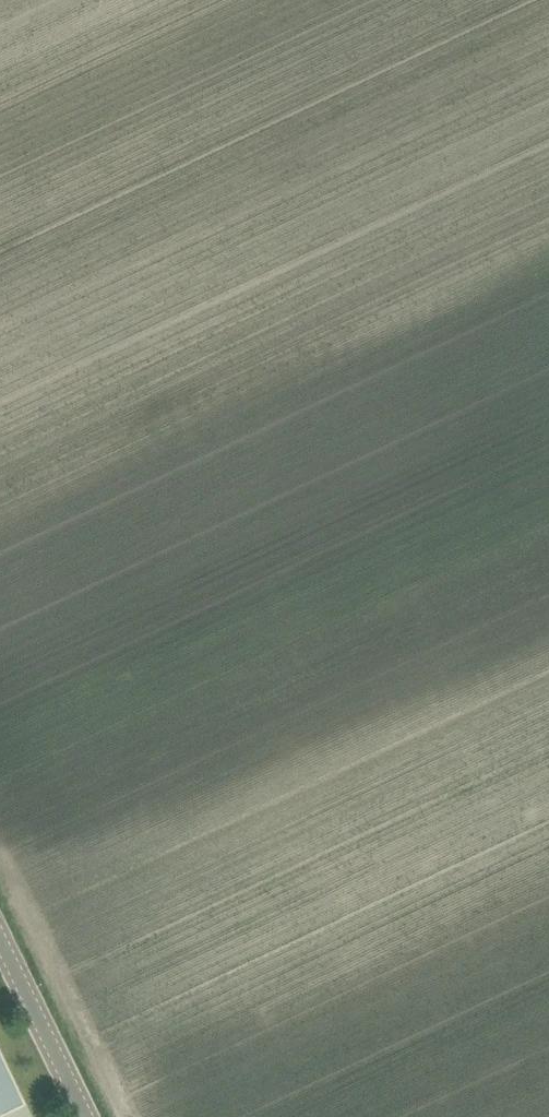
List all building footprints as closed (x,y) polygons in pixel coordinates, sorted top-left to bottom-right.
[(22,1104),(0,1058),(0,1114),(22,1104)]
